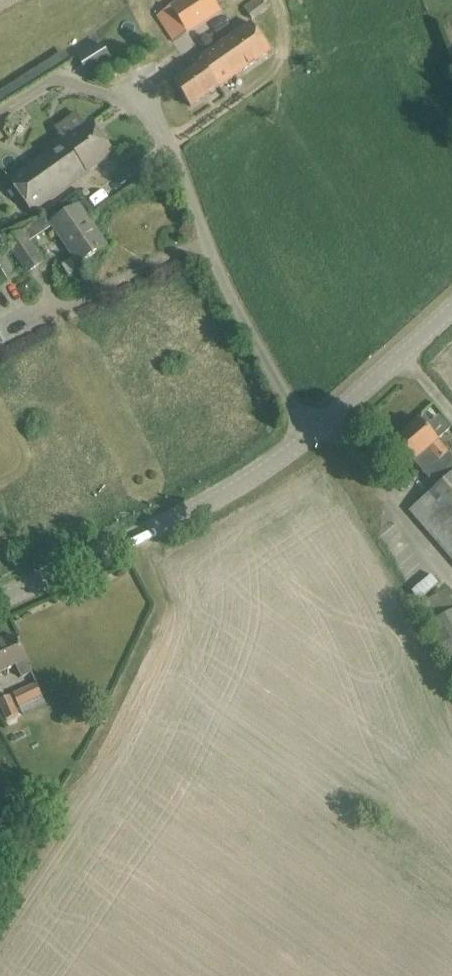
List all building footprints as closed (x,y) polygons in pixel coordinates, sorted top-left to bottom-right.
[(161,13),(178,39),(225,9),(219,0),(181,0),(161,13)] [(243,8),(252,19),(267,8),(261,0),(254,0),(243,8)] [(202,63),(173,82),(190,107),(272,51),(252,23),(199,59),(202,63)] [(65,141),(10,180),(33,211),(113,154),(90,122),(86,126),(77,114),(57,129),(65,141)] [(52,223),(47,214),(7,241),(28,272),(42,262),(28,242),(53,225),(79,264),(106,246),(79,205),(52,223)] [(15,272),(0,247),(0,281),(15,272)] [(396,441),(437,488),(451,475),(451,456),(437,439),(427,427),(420,419),(396,441)] [(410,511),(451,559),(451,475),(437,488),(410,511)] [(420,605),(430,624),(451,613),(451,602),(447,592),(420,605)] [(0,643),(0,672),(16,665),(26,688),(37,683),(15,636),(0,643)] [(37,683),(26,688),(13,694),(19,706),(42,695),(37,683)] [(0,700),(0,705),(7,720),(18,715),(10,696),(0,700)]
